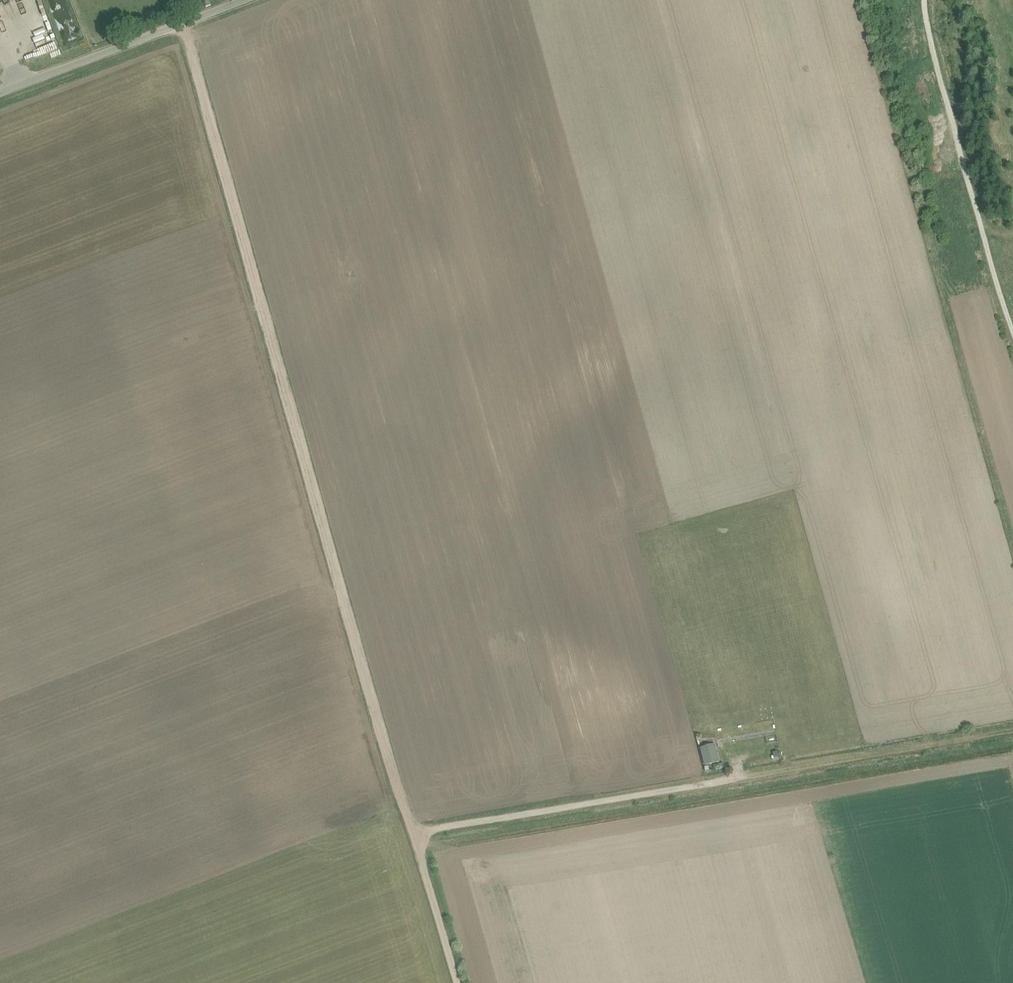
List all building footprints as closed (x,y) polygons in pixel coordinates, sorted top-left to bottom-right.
[(41,38),(44,49),(54,46),(52,35),(41,38)] [(701,750),(706,765),(719,762),(715,747),(701,750)]
